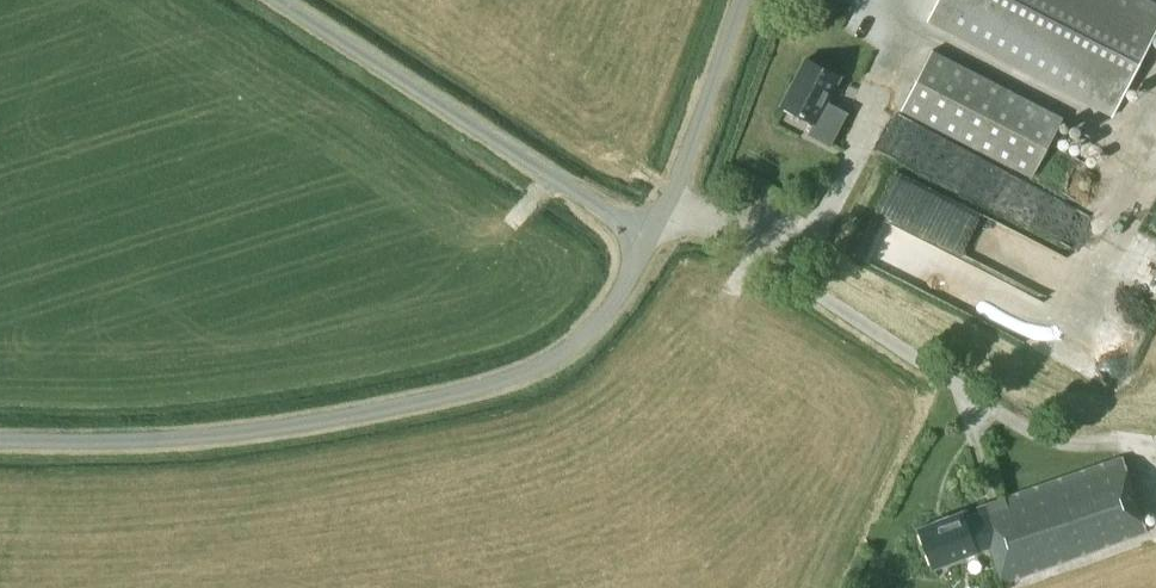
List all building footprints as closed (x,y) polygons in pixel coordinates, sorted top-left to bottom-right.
[(1151,0),(937,0),(927,19),(1112,115),(1155,30),(1155,3),(1151,0)] [(1063,118),(932,49),(901,108),(1032,177),(1063,118)] [(840,75),(805,57),(781,104),(815,122),(809,134),(831,146),(849,112),(827,101),(840,75)] [(896,173),(859,259),(971,306),(1008,221),(896,173)] [(988,546),(1002,585),(1148,532),(1121,455),(977,505),(979,510),(964,516),(962,511),(918,526),(932,567),(977,552),(977,550),(988,546)]
